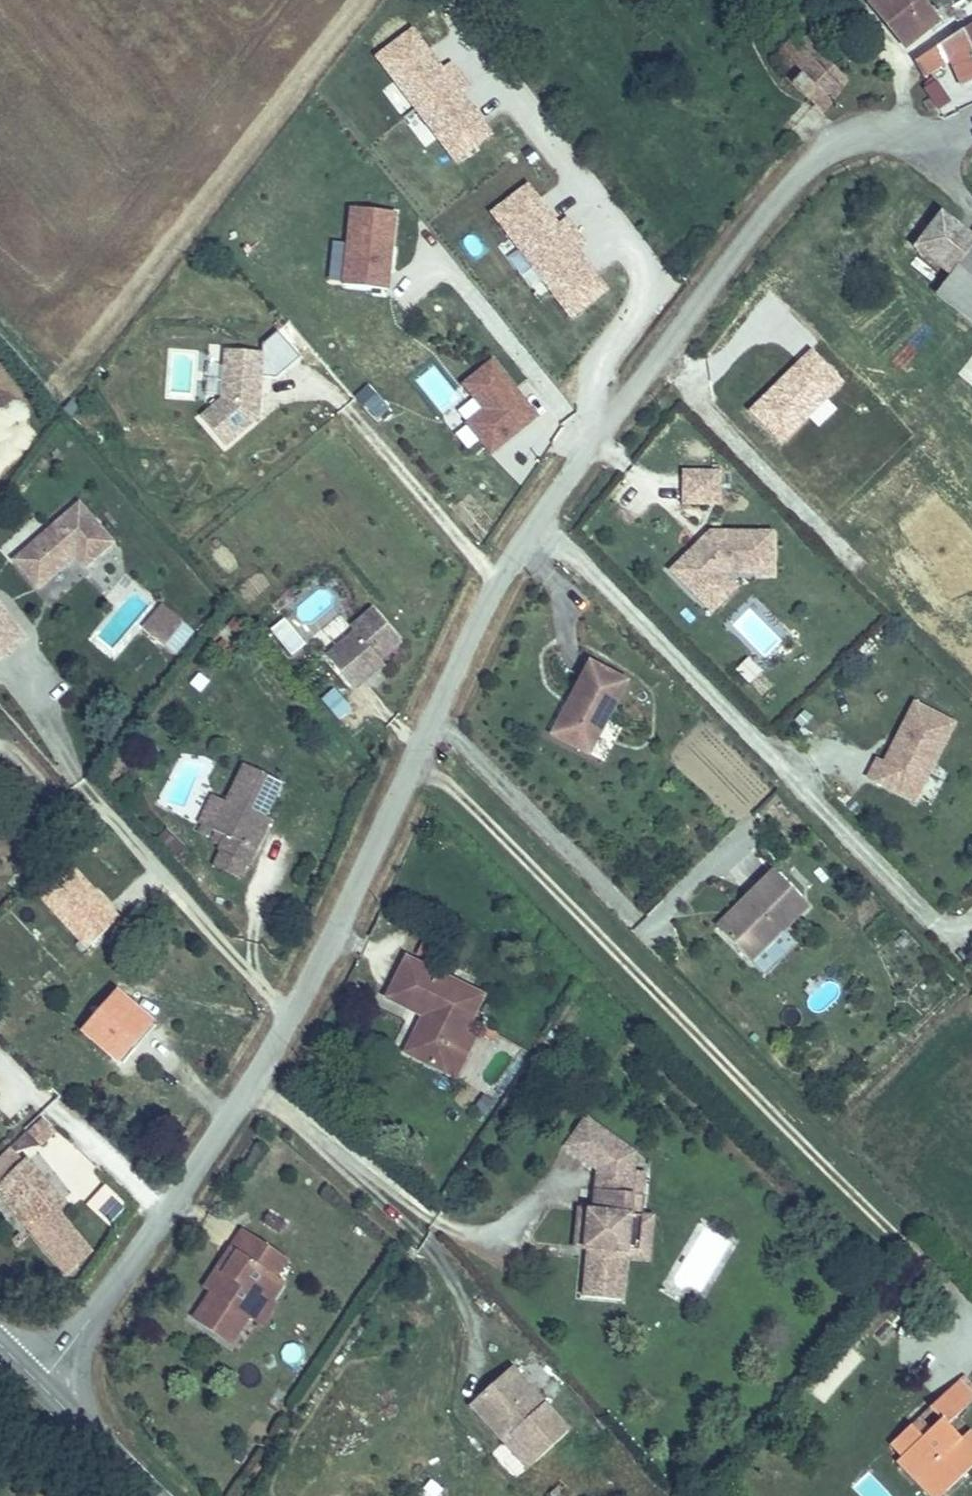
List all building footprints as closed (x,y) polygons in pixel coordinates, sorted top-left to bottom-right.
[(929,0),(889,0),(878,8),(908,51),(945,26),(938,13),(929,0)] [(451,164),(499,130),(448,59),(443,63),(415,23),(373,52),(451,164)] [(967,39),(942,55),(951,68),(942,74),(949,82),(959,76),(971,98),(971,47),(967,39)] [(794,78),(790,82),(829,115),(832,112),(855,82),(828,58),(821,67),(812,59),(794,46),(778,63),(794,78)] [(951,68),(942,55),(921,69),(930,82),(942,74),(951,68)] [(920,89),(930,82),(921,69),(911,76),(920,89)] [(531,178),(488,209),(547,293),(550,291),(569,318),(612,289),(581,245),(588,240),(570,214),(560,220),(531,178)] [(347,202),(343,284),(393,286),(397,205),(347,202)] [(953,215),(925,248),(960,276),(971,260),(971,230),(953,215)] [(960,276),(946,295),(971,315),(971,260),(960,276)] [(808,349),(747,411),(780,442),(840,381),(808,349)] [(971,388),(971,350),(955,378),(971,388)] [(470,395),(455,408),(493,452),(541,411),(491,354),(459,381),(470,395)] [(269,362),(234,360),(231,411),(211,428),(234,455),(266,427),(262,423),(263,412),(267,412),(269,362)] [(369,382),(355,394),(377,419),(390,407),(369,382)] [(729,480),(693,479),(693,511),(729,511),(729,480)] [(111,550),(82,517),(20,571),(43,596),(78,564),(87,573),(111,550)] [(1,548),(9,558),(26,543),(17,533),(1,548)] [(782,539),(720,539),(681,578),(709,607),(736,581),(781,581),(782,539)] [(736,581),(709,607),(721,619),(748,593),(736,581)] [(411,649),(384,617),(362,635),(367,641),(339,664),(357,686),(386,662),(390,667),(411,649)] [(151,643),(159,649),(177,624),(170,618),(151,643)] [(177,624),(159,649),(171,658),(188,634),(177,624)] [(314,653),(295,630),(283,640),(302,663),(314,653)] [(745,655),(733,669),(748,681),(760,668),(745,655)] [(595,764),(631,691),(597,673),(560,746),(595,764)] [(336,685),(320,698),(337,719),(353,707),(336,685)] [(867,780),(912,804),(956,720),(911,696),(867,780)] [(251,761),(231,805),(218,834),(232,840),(221,865),(248,878),(256,861),(260,863),(270,842),(265,838),(276,814),(293,780),(251,761)] [(218,834),(231,805),(217,797),(204,827),(218,834)] [(282,817),(276,814),(265,838),(270,842),(282,817)] [(782,883),(750,913),(754,919),(732,940),(759,969),(814,914),(782,883)] [(754,919),(750,913),(727,936),(732,940),(754,919)] [(446,1076),(466,1033),(482,1000),(411,967),(394,1002),(428,1019),(412,1058),(446,1076)] [(120,1060),(157,1018),(120,985),(82,1027),(120,1060)] [(477,1038),(466,1033),(446,1076),(455,1081),(477,1038)] [(58,1130),(43,1115),(27,1131),(42,1146),(58,1130)] [(581,1169),(603,1142),(589,1130),(567,1157),(581,1169)] [(635,1168),(603,1142),(581,1169),(598,1183),(593,1224),(588,1223),(583,1260),(594,1262),(592,1272),(585,1271),(580,1309),(618,1314),(629,1227),(641,1227),(646,1187),(633,1186),(635,1168)] [(29,1228),(58,1204),(65,1198),(29,1155),(0,1179),(0,1192),(29,1228)] [(58,1204),(29,1228),(67,1273),(96,1249),(58,1204)] [(283,1238),(266,1224),(261,1231),(278,1244),(283,1238)] [(207,1299),(247,1246),(240,1241),(202,1294),(207,1299)] [(282,1272),(247,1246),(207,1299),(188,1324),(224,1351),(241,1327),(267,1292),(282,1272)] [(275,1298),(267,1292),(241,1327),(254,1337),(266,1321),(261,1315),(275,1298)] [(506,1443),(532,1470),(564,1440),(509,1378),(466,1414),(497,1450),(506,1443)] [(965,1428),(971,1420),(971,1402),(964,1394),(947,1411),(965,1428)] [(965,1428),(947,1411),(933,1424),(944,1436),(927,1452),(917,1443),(899,1461),(907,1469),(903,1473),(925,1494),(935,1484),(947,1495),(959,1495),(971,1483),(971,1450),(970,1453),(955,1439),(965,1428)] [(523,1478),(532,1470),(506,1443),(497,1450),(523,1478)]
